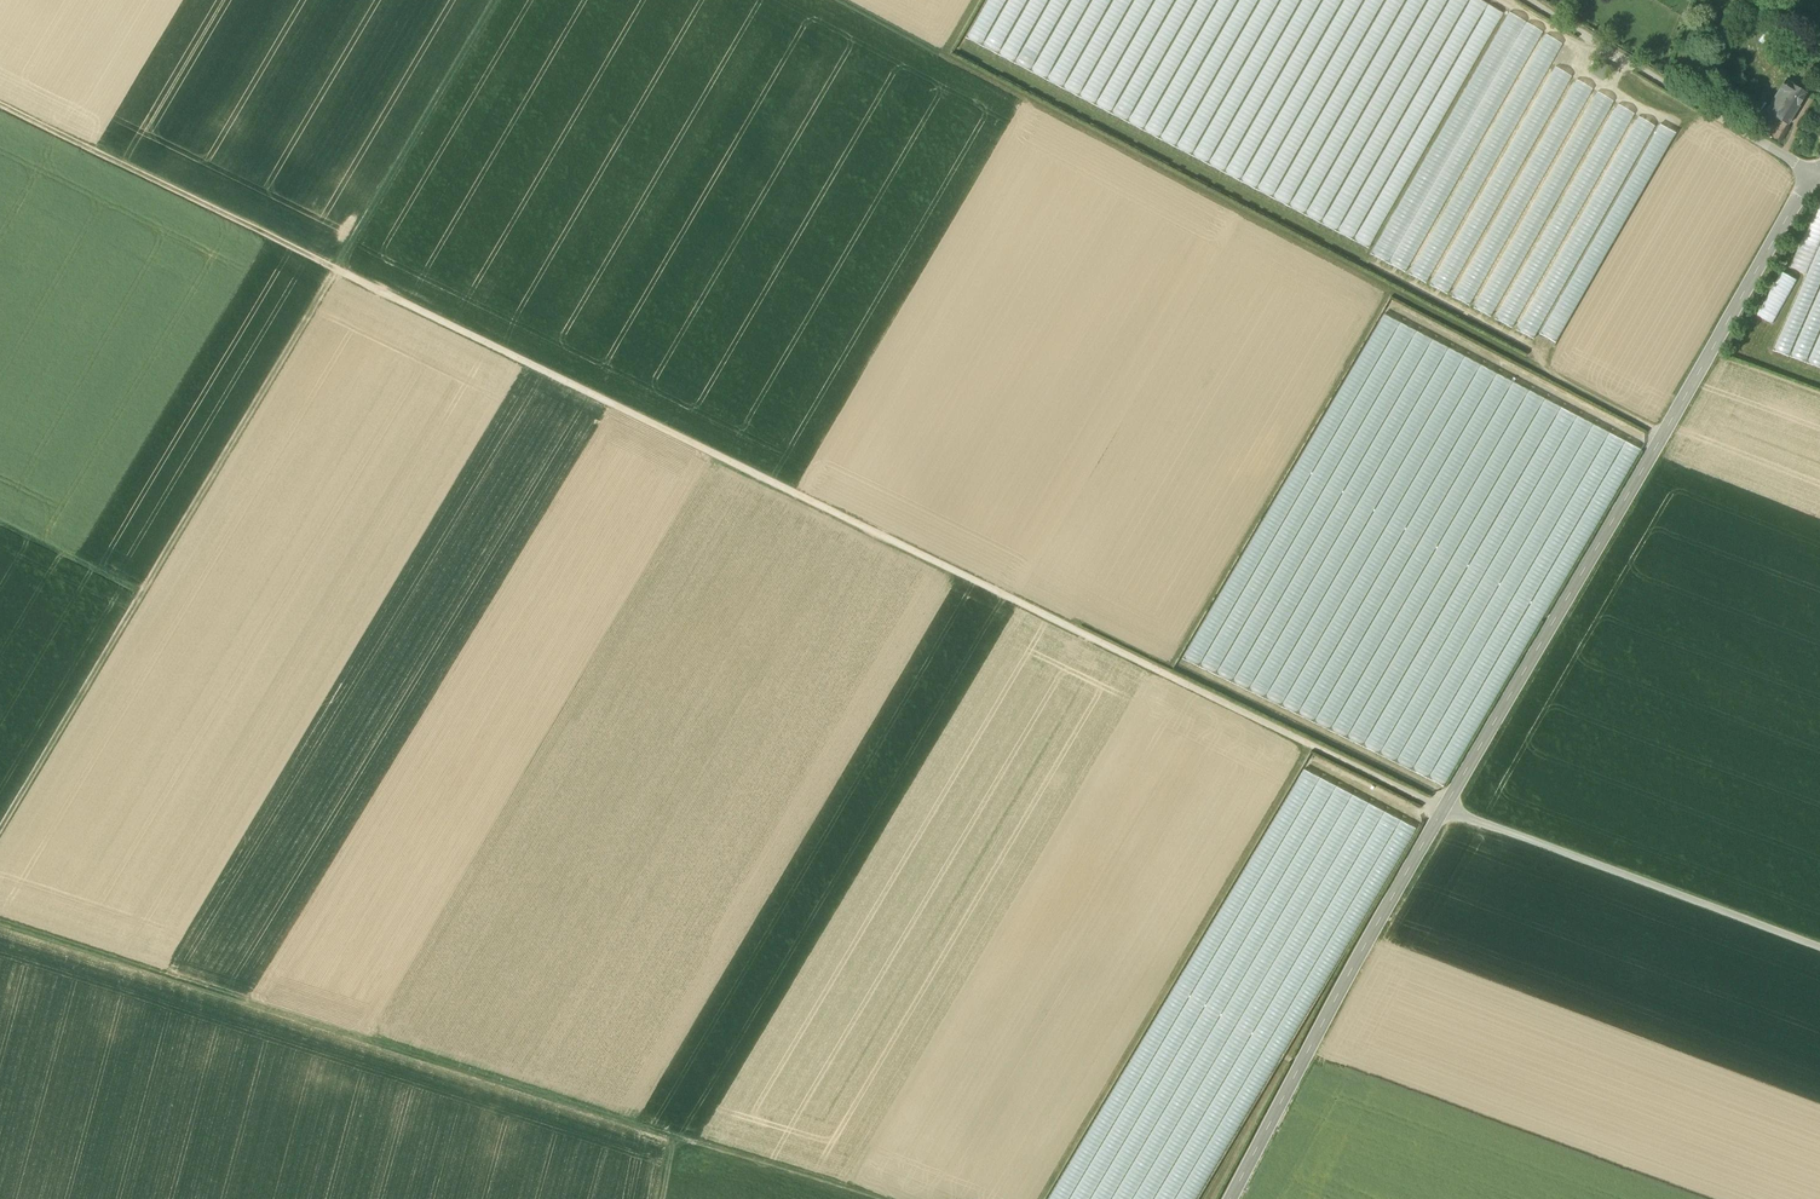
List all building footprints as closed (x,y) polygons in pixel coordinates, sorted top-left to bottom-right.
[(968,36),(980,43),(990,26),(978,20),(968,36)] [(1121,78),(1103,87),(1109,75),(1031,39),(1027,41),(1021,30),(1008,38),(997,63),(1303,202),(1305,200),(1313,185),(1293,196),(1304,171),(1277,186),(1285,169),(1270,162),(1273,168),(1263,173),(1275,147),(1256,158),(1249,145),(1233,153),(1244,129),(1217,145),(1225,126),(1221,128),(1141,92),(1147,78),(1135,85),(1130,95),(1121,78)] [(1807,94),(1786,81),(1781,89),(1788,94),(1784,102),(1789,105),(1797,110),(1807,94)] [(1782,105),(1774,100),(1766,112),(1780,121),(1785,112),(1779,109),(1782,105)] [(1789,105),(1784,102),(1782,105),(1779,109),(1785,112),(1789,105)] [(1785,112),(1780,121),(1787,126),(1797,110),(1789,105),(1785,112)] [(1814,135),(1810,142),(1816,146),(1819,140),(1819,139),(1814,135)] [(1323,223),(1353,237),(1363,215),(1348,208),(1349,206),(1334,199),(1323,223)] [(1805,273),(1810,261),(1796,255),(1791,266),(1805,273)] [(1771,323),(1796,278),(1783,271),(1758,315),(1771,323)] [(1554,340),(1571,314),(1557,305),(1541,332),(1554,340)] [(1589,445),(1615,436),(1385,312),(1357,362),(1394,381),(1390,398),(1474,418),(1475,435),(1491,421),(1493,426),(1518,424),(1512,430),(1515,431),(1537,422),(1528,438),(1544,442),(1548,452),(1560,448),(1556,465),(1562,469),(1561,464),(1566,467),(1579,443),(1571,476),(1579,478),(1592,454),(1585,451),(1578,457),(1584,432),(1589,445)] [(1448,715),(1445,699),(1430,709),(1418,691),(1405,720),(1400,695),(1384,732),(1354,687),(1330,692),(1342,664),(1322,678),(1330,657),(1328,647),(1315,656),(1312,638),(1290,652),(1301,626),(1280,639),(1274,609),(1268,623),(1195,672),(1439,775),(1451,773),(1462,747),(1423,755),(1469,725),(1465,704),(1448,715)] [(1386,881),(1416,825),(1304,768),(1283,808),(1283,814),(1285,819),(1284,822),(1294,822),(1303,839),(1307,841),(1306,868),(1314,853),(1322,857),(1318,859),(1318,867),(1324,871),(1328,865),(1336,865),(1335,877),(1339,880),(1344,870),(1354,871),(1353,873),(1357,881),(1356,882),(1372,875),(1373,875),(1372,879),(1371,883),(1374,885),(1376,881),(1386,881)] [(1197,1186),(1199,1187),(1195,1182),(1174,1197),(1180,1183),(1182,1182),(1176,1179),(1172,1188),(1168,1187),(1164,1196),(1155,1192),(1149,1185),(1149,1187),(1132,1198),(1191,1198),(1197,1186)] [(1136,1188),(1131,1186),(1137,1182),(1135,1181),(1117,1194),(1121,1196),(1117,1198),(1131,1198),(1136,1188)]
